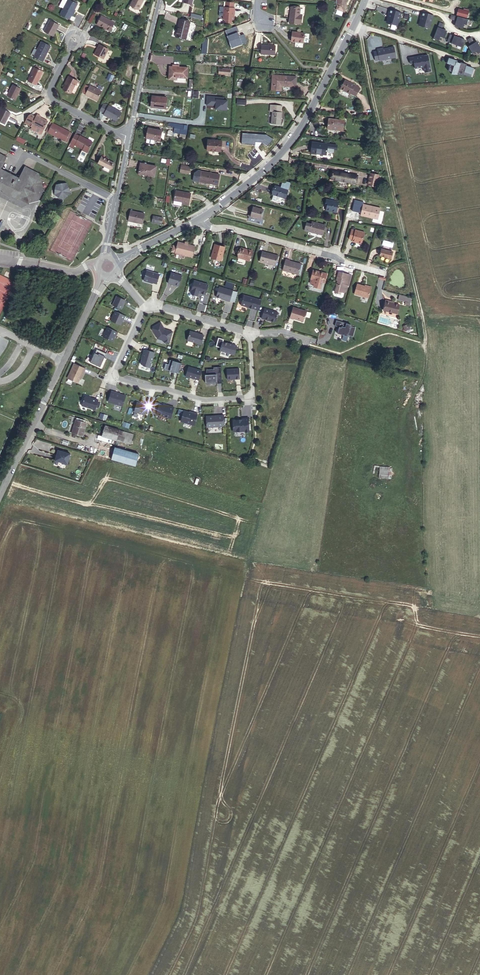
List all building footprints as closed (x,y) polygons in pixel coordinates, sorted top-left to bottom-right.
[(78,4),(77,3),(70,0),(68,0),(67,0),(63,0),(60,6),(63,8),(60,14),(70,19),(71,16),(74,10),(78,4)] [(130,5),(139,9),(143,0),(133,0),(130,5)] [(234,3),(226,2),(225,7),(220,6),(219,16),(223,16),(223,19),(226,20),(225,23),(231,23),(231,20),(234,20),(235,8),(233,7),(234,3)] [(302,16),(299,16),(300,15),(300,8),(291,7),(289,23),(298,24),(299,24),(301,24),(302,16)] [(401,12),(390,9),(388,13),(389,13),(387,21),(387,23),(397,26),(401,12)] [(433,15),(422,12),(421,16),(419,24),(420,26),(429,28),(433,15)] [(470,20),(451,15),(450,19),(457,21),(458,22),(457,27),(463,29),(464,24),(465,25),(468,26),(470,20)] [(101,16),(97,23),(105,27),(104,28),(110,31),(115,23),(101,16)] [(50,20),(44,32),(53,36),(59,25),(50,20)] [(190,22),(180,20),(176,38),(186,40),(190,22)] [(439,22),(433,40),(438,42),(440,38),(444,39),(446,34),(441,32),(442,29),(444,24),(439,22)] [(304,33),(292,32),(291,41),(303,43),(304,33)] [(451,43),(452,41),(456,43),(458,44),(463,46),(465,40),(454,36),(450,34),(447,42),(451,43)] [(467,39),(470,45),(471,46),(469,48),(472,53),(476,50),(476,51),(478,54),(479,53),(479,46),(478,42),(475,44),(474,43),(471,37),(467,39)] [(34,57),(43,62),(51,46),(41,41),(34,57)] [(100,44),(94,54),(103,59),(108,49),(100,44)] [(261,45),(261,54),(275,55),(276,46),(261,45)] [(377,51),(373,52),(375,60),(379,60),(379,61),(396,57),(394,47),(381,49),(381,48),(377,49),(377,51)] [(418,56),(409,58),(410,64),(414,63),(415,69),(424,67),(425,72),(431,71),(428,55),(423,56),(423,57),(418,58),(418,56)] [(446,63),(448,64),(448,67),(448,71),(451,72),(451,74),(457,74),(463,76),(463,74),(473,78),(475,69),(466,66),(467,64),(460,62),(460,63),(457,62),(457,61),(447,58),(446,63)] [(35,67),(28,81),(35,85),(37,81),(38,81),(43,71),(35,67)] [(170,67),(169,79),(174,79),(174,81),(175,81),(175,82),(185,83),(186,78),(187,78),(188,68),(179,67),(174,67),(170,67)] [(63,89),(71,93),(77,81),(71,78),(73,73),(71,71),(66,80),(67,81),(63,89)] [(109,74),(107,79),(112,82),(115,76),(109,74)] [(293,85),(270,83),(270,96),(283,97),(284,93),(292,93),(293,85)] [(85,84),(82,91),(86,93),(85,95),(97,101),(102,92),(90,85),(89,87),(85,84)] [(352,90),(341,84),(337,93),(347,98),(348,97),(351,99),(354,92),(352,91),(352,90)] [(7,96),(15,100),(21,89),(13,85),(7,96)] [(152,96),(151,107),(166,109),(167,97),(152,96)] [(100,111),(105,113),(108,106),(104,104),(100,111)] [(104,115),(107,117),(108,116),(117,121),(121,113),(109,106),(108,106),(105,113),(104,115)] [(5,124),(10,113),(2,108),(0,112),(0,122),(5,124)] [(280,111),(269,111),(268,117),(271,118),(270,132),(281,133),(282,118),(279,117),(280,111)] [(28,116),(24,123),(31,126),(32,125),(33,125),(32,127),(31,128),(32,130),(41,134),(42,134),(48,121),(40,117),(41,116),(37,114),(36,117),(30,114),(28,116)] [(71,132),(54,123),(48,132),(66,142),(71,132)] [(188,125),(168,123),(168,126),(181,128),(180,133),(186,134),(188,125)] [(337,124),(323,123),(322,134),(336,135),(337,124)] [(147,138),(146,143),(153,144),(154,140),(160,141),(162,131),(148,128),(146,138),(147,138)] [(93,142),(75,133),(70,143),(82,149),(81,151),(87,153),(93,142)] [(242,133),(242,143),(255,144),(255,142),(261,142),(267,146),(273,140),(266,134),(242,133)] [(208,140),(207,150),(221,151),(222,141),(208,140)] [(328,144),(312,142),(311,152),(317,153),(317,152),(326,153),(328,144)] [(1,196),(4,192),(18,199),(16,203),(25,207),(31,204),(30,196),(37,192),(37,184),(42,181),(41,173),(26,166),(20,178),(3,170),(8,157),(0,153),(0,196),(1,196)] [(114,163),(102,156),(98,163),(110,169),(114,163)] [(140,163),(138,173),(154,177),(156,166),(140,163)] [(217,186),(219,175),(198,170),(194,173),(193,180),(217,186)] [(333,171),(331,178),(356,183),(357,176),(333,171)] [(368,185),(376,186),(378,175),(370,173),(368,185)] [(284,186),(281,185),(280,187),(275,186),(272,194),(285,198),(290,182),(285,181),(284,183),(284,186)] [(66,183),(56,185),(55,195),(64,199),(71,192),(66,183)] [(191,194),(176,191),(174,200),(174,204),(181,205),(182,202),(182,204),(189,205),(191,194)] [(4,192),(1,196),(16,203),(18,199),(4,192)] [(331,211),(336,212),(338,202),(330,200),(330,201),(326,200),(325,204),(327,204),(327,206),(326,210),(331,211)] [(363,204),(360,215),(378,219),(380,208),(363,204)] [(264,209),(252,207),(250,217),(262,219),(264,209)] [(145,214),(131,211),(128,221),(142,224),(145,214)] [(162,217),(153,216),(152,222),(161,224),(162,217)] [(312,225),(311,229),(317,232),(316,234),(324,236),(327,226),(313,222),(312,225)] [(317,232),(311,229),(312,225),(307,223),(304,231),(316,234),(317,232)] [(351,229),(349,239),(352,240),(356,241),(355,242),(361,244),(365,232),(355,230),(351,229)] [(174,246),(173,248),(176,249),(175,252),(175,253),(177,253),(185,255),(185,254),(192,256),(195,246),(178,242),(177,247),(174,246)] [(226,249),(216,245),(212,259),(221,262),(226,249)] [(254,251),(242,248),(239,258),(251,261),(254,251)] [(381,249),(379,255),(391,259),(393,252),(381,249)] [(262,251),(260,261),(276,266),(278,256),(262,251)] [(301,264),(286,260),(283,270),(298,274),(300,274),(302,268),(300,268),(301,264)] [(327,273),(313,270),(311,279),(310,283),(314,284),(314,285),(315,287),(319,288),(321,287),(322,282),(325,283),(327,273)] [(159,274),(147,271),(144,281),(149,282),(157,284),(159,274)] [(171,272),(168,283),(179,286),(182,276),(171,272)] [(347,286),(350,275),(339,272),(336,280),(338,280),(335,292),(341,293),(341,292),(344,293),(346,292),(347,286)] [(191,292),(192,294),(197,296),(198,292),(205,294),(208,285),(194,281),(191,292)] [(357,284),(354,294),(368,298),(371,288),(357,284)] [(233,291),(219,287),(216,297),(226,300),(230,301),(233,291)] [(249,307),(257,310),(260,300),(244,295),(241,305),(246,307),(247,306),(249,307)] [(401,295),(399,299),(406,302),(406,304),(411,305),(413,298),(401,295)] [(116,296),(112,305),(121,309),(126,300),(116,296)] [(386,301),(383,310),(396,315),(399,306),(394,305),(386,301)] [(293,307),(290,318),(293,319),(294,319),(303,321),(306,311),(293,307)] [(264,308),(261,318),(269,320),(271,320),(271,321),(274,322),(276,321),(278,313),(264,308)] [(125,316),(115,311),(111,321),(120,325),(123,319),(124,320),(125,316)] [(380,317),(378,325),(396,331),(399,323),(380,317)] [(351,325),(336,320),(335,326),(339,327),(337,333),(348,336),(348,335),(353,336),(355,328),(351,326),(351,325)] [(163,327),(161,322),(153,327),(152,329),(157,339),(165,341),(164,342),(169,344),(173,332),(165,329),(164,329),(163,327)] [(107,327),(103,337),(113,341),(115,336),(116,336),(118,332),(107,327)] [(190,331),(187,340),(201,344),(204,335),(190,331)] [(221,348),(220,351),(234,355),(237,346),(223,342),(224,339),(218,338),(216,346),(221,348)] [(90,362),(100,367),(106,353),(97,349),(95,353),(94,353),(90,362)] [(145,365),(145,366),(150,368),(155,352),(144,349),(142,357),(143,357),(143,360),(142,360),(141,364),(142,364),(145,365)] [(174,372),(178,373),(181,363),(170,360),(169,364),(166,363),(164,369),(170,371),(169,371),(174,373),(174,372)] [(83,372),(84,372),(86,369),(74,363),(68,378),(78,383),(80,379),(83,372)] [(192,378),(199,380),(202,370),(188,366),(185,376),(190,377),(192,378)] [(217,383),(222,383),(221,367),(213,367),(213,369),(206,369),(206,375),(205,375),(205,383),(217,382),(217,383)] [(227,369),(227,380),(233,379),(235,378),(235,379),(240,379),(239,369),(227,369)] [(111,391),(108,402),(123,406),(126,396),(116,393),(116,392),(111,391)] [(84,397),(82,406),(95,410),(98,400),(91,398),(89,398),(89,397),(85,396),(84,397)] [(137,402),(134,412),(145,415),(148,406),(137,402)] [(163,406),(160,405),(160,403),(155,402),(152,412),(157,414),(171,418),(174,408),(168,406),(168,407),(163,406)] [(179,409),(177,415),(182,416),(181,420),(182,422),(194,425),(197,414),(192,412),(192,413),(189,412),(179,409)] [(206,416),(206,427),(224,426),(224,415),(206,416)] [(245,432),(249,432),(248,418),(241,418),(241,420),(233,420),(233,430),(234,432),(245,431),(245,432)] [(77,419),(72,435),(83,438),(87,424),(85,424),(85,422),(77,419)] [(99,435),(98,439),(106,441),(107,437),(116,440),(119,430),(105,426),(102,436),(99,435)] [(119,430),(116,440),(130,444),(133,434),(119,430)] [(139,454),(115,447),(111,459),(135,466),(139,454)] [(70,454),(58,450),(55,460),(61,462),(62,464),(66,465),(67,464),(70,454)]
